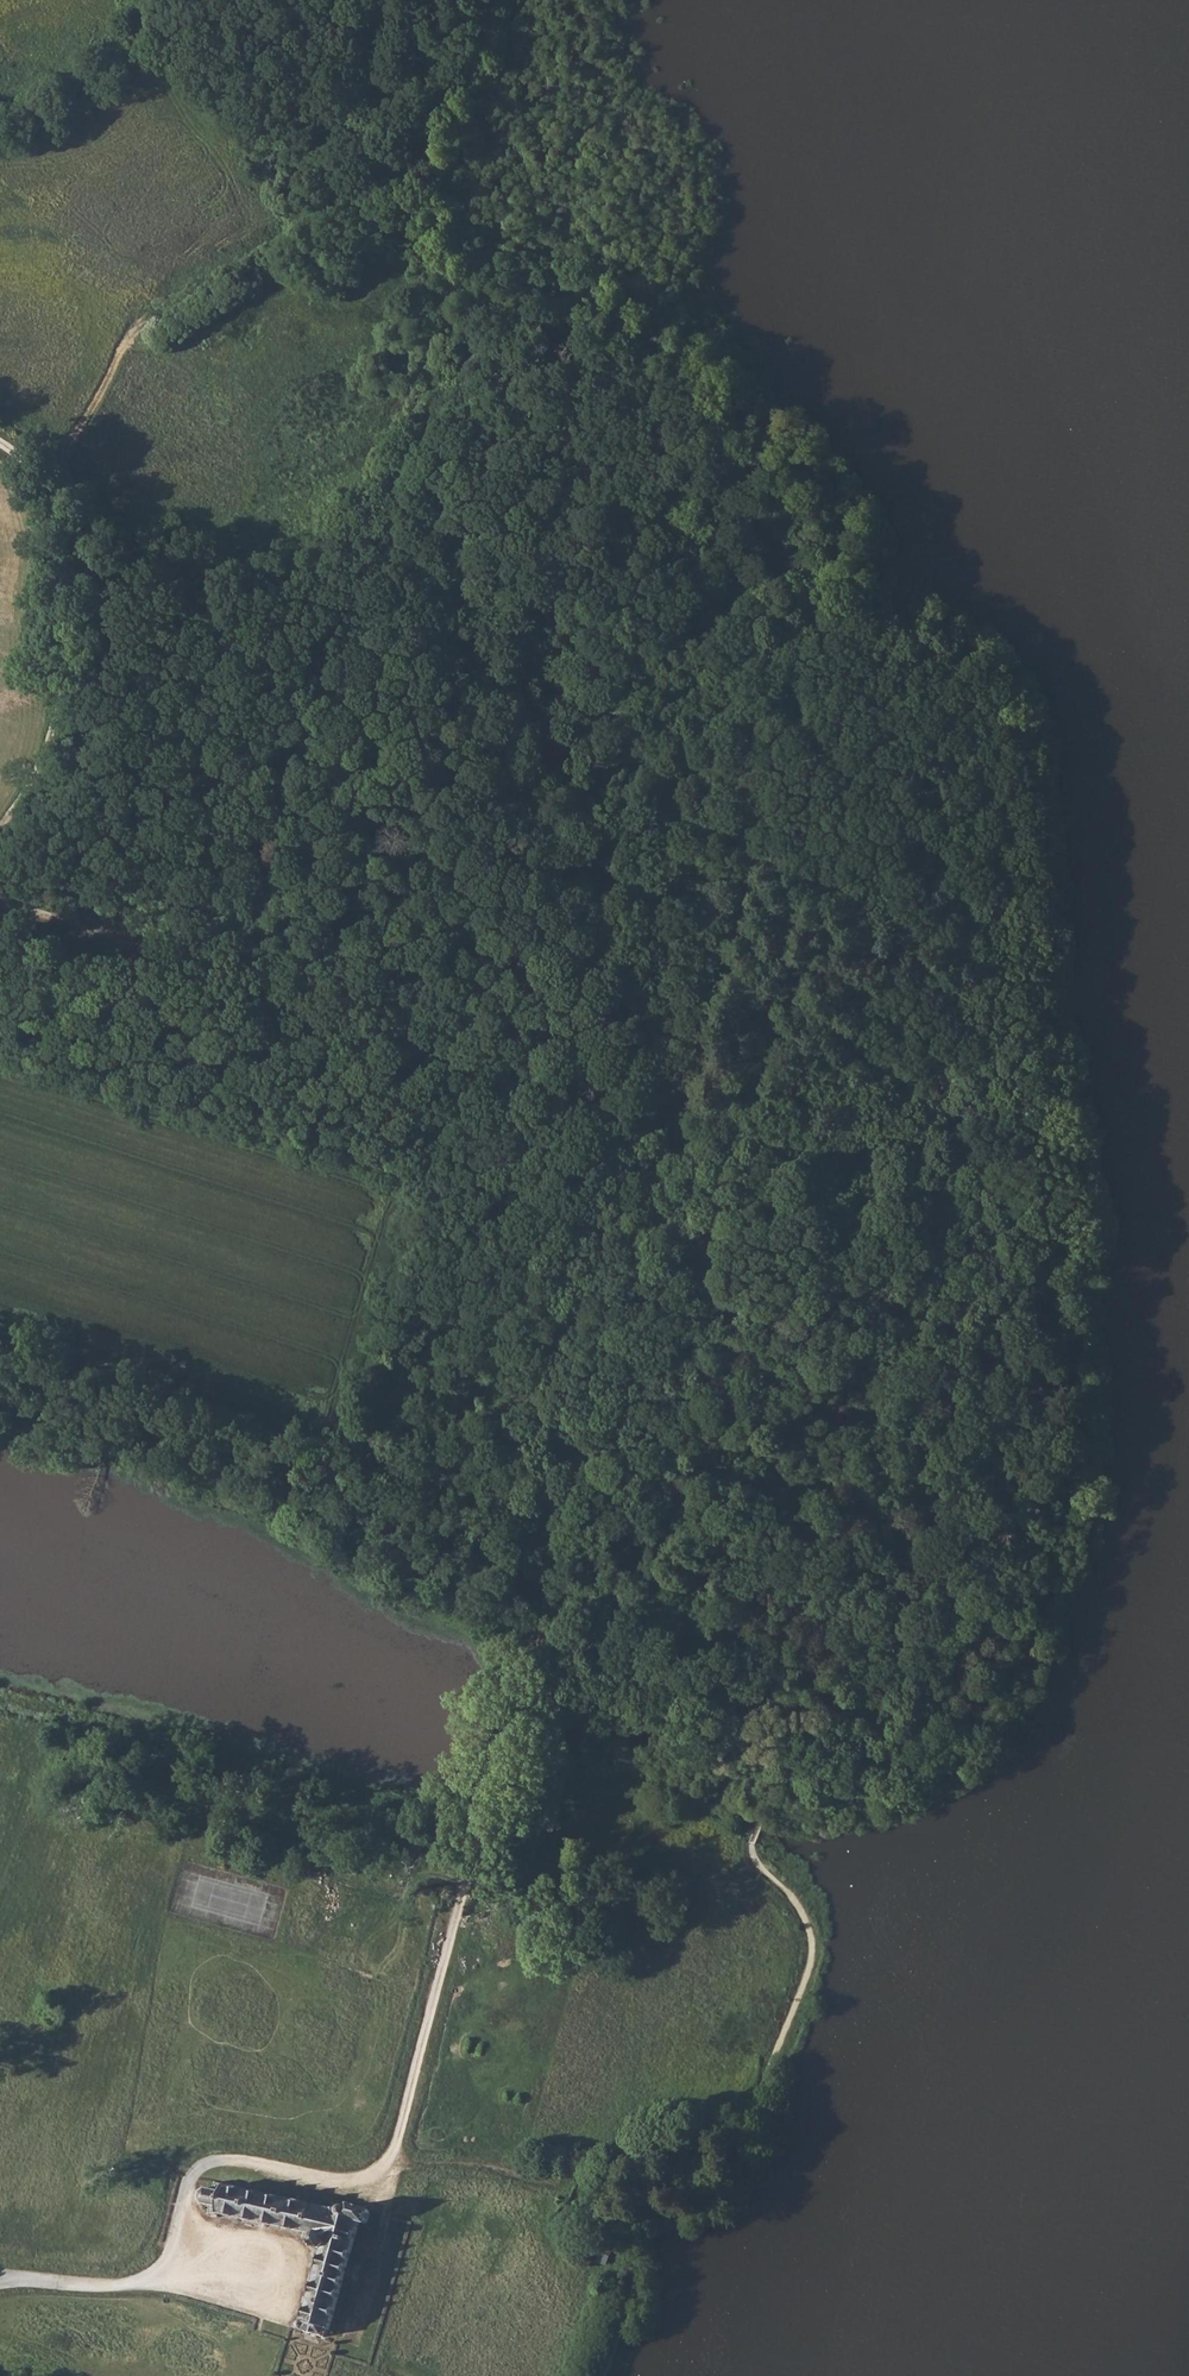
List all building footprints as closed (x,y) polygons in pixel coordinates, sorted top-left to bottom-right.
[(684,2140),(676,2158),(690,2164),(698,2146),(684,2140)] [(200,2193),(198,2199),(202,2205),(210,2206),(209,2213),(216,2215),(217,2214),(314,2235),(313,2240),(314,2244),(316,2247),(318,2249),(321,2249),(300,2322),(299,2323),(298,2324),(297,2326),(299,2328),(323,2335),(326,2328),(329,2329),(359,2222),(365,2224),(369,2209),(353,2205),(352,2210),(349,2208),(345,2207),(341,2206),(339,2207),(336,2211),(224,2186),(224,2185),(216,2183),(214,2191),(206,2189),(200,2193)] [(610,2251),(592,2246),(588,2255),(605,2262),(610,2251)]
